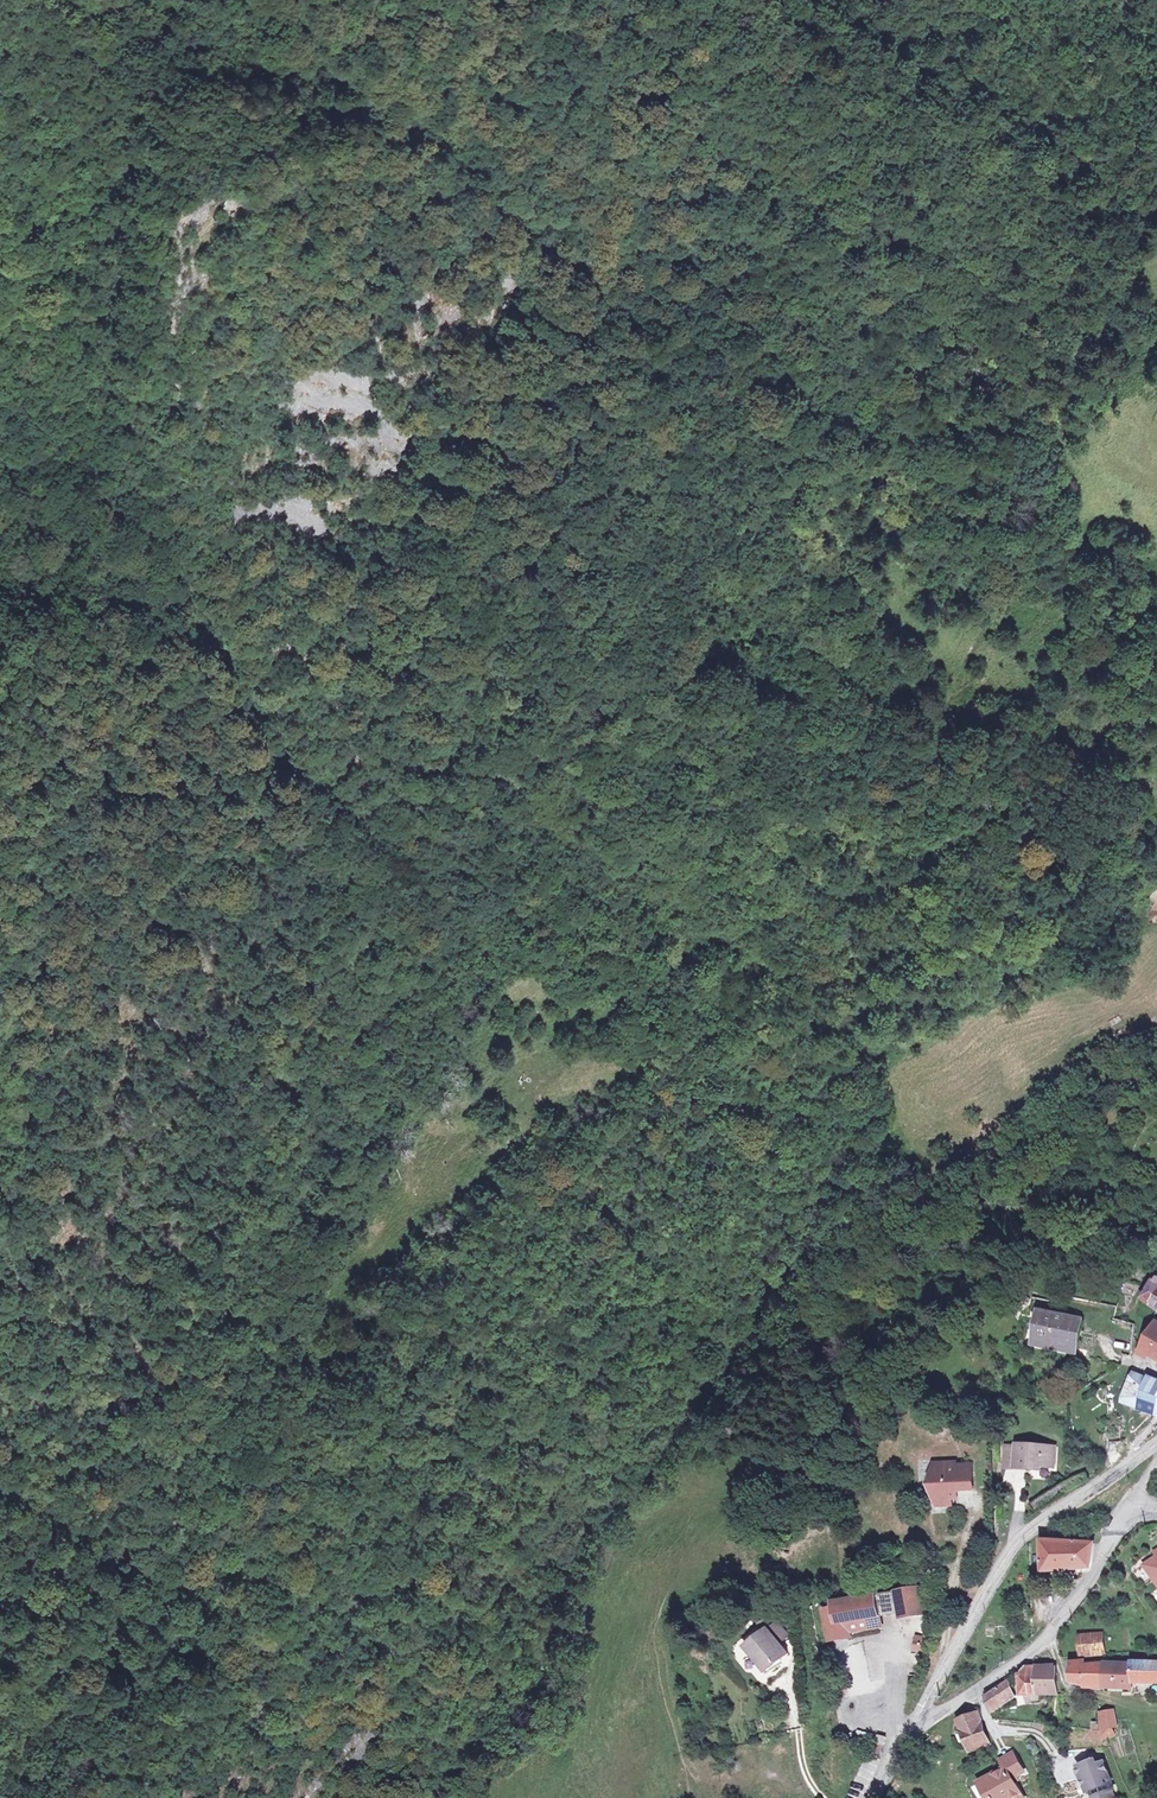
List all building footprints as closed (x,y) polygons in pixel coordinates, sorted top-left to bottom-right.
[(1149,1275),(1147,1278),(1136,1297),(1145,1303),(1154,1285),(1156,1287),(1156,1278),(1149,1275)] [(1156,1294),(1156,1287),(1154,1285),(1145,1303),(1146,1304),(1156,1294)] [(1155,1311),(1156,1307),(1156,1294),(1146,1304),(1155,1311)] [(1079,1314),(1035,1305),(1029,1336),(1073,1345),(1079,1314)] [(1148,1320),(1137,1354),(1156,1360),(1156,1323),(1148,1320)] [(1133,1375),(1122,1404),(1156,1416),(1156,1381),(1147,1377),(1146,1379),(1133,1375)] [(1106,1439),(1120,1438),(1120,1425),(1105,1426),(1106,1439)] [(1049,1464),(1049,1443),(1011,1444),(1011,1447),(1001,1447),(1001,1469),(1027,1469),(1026,1465),(1049,1464)] [(949,1463),(949,1460),(926,1461),(927,1474),(923,1478),(924,1487),(928,1491),(929,1504),(947,1503),(946,1496),(952,1496),(951,1489),(967,1487),(965,1461),(949,1463)] [(1061,1543),(1060,1543),(1060,1572),(1086,1570),(1090,1546),(1065,1544),(1065,1541),(1061,1541),(1061,1543)] [(1039,1573),(1060,1572),(1060,1543),(1039,1542),(1039,1573)] [(1154,1560),(1140,1570),(1140,1573),(1145,1581),(1148,1582),(1150,1581),(1156,1591),(1156,1558),(1154,1560)] [(1060,1572),(1060,1581),(1079,1581),(1086,1573),(1086,1570),(1060,1572)] [(1039,1582),(1060,1581),(1060,1572),(1039,1573),(1039,1582)] [(910,1577),(900,1579),(902,1590),(912,1587),(910,1577)] [(918,1609),(914,1587),(912,1587),(902,1590),(829,1605),(829,1610),(819,1612),(825,1639),(847,1635),(879,1629),(877,1618),(895,1614),(918,1609)] [(919,1614),(918,1609),(895,1614),(896,1619),(919,1614)] [(782,1638),(771,1625),(742,1648),(754,1663),(758,1660),(765,1670),(784,1656),(775,1644),(782,1638)] [(1103,1654),(1101,1632),(1075,1634),(1077,1656),(1103,1654)] [(913,1651),(929,1652),(930,1635),(914,1634),(913,1651)] [(847,1641),(847,1635),(825,1639),(826,1645),(847,1641)] [(979,1649),(992,1649),(992,1641),(979,1641),(979,1649)] [(765,1670),(758,1660),(754,1663),(762,1672),(765,1670)] [(1079,1689),(1102,1690),(1104,1666),(1087,1665),(1086,1662),(1073,1662),(1069,1682),(1079,1689)] [(1129,1669),(1129,1686),(1156,1685),(1156,1665),(1129,1664),(1129,1669)] [(1104,1666),(1102,1690),(1126,1691),(1128,1691),(1129,1686),(1129,1669),(1104,1666)] [(1055,1671),(1027,1669),(1021,1678),(1023,1698),(1057,1697),(1055,1671)] [(1018,1702),(1013,1687),(984,1698),(989,1713),(1018,1702)] [(980,1723),(976,1713),(955,1721),(960,1731),(980,1723)] [(1102,1731),(1111,1731),(1117,1731),(1116,1714),(1101,1715),(1102,1729),(1102,1731)] [(988,1743),(980,1723),(960,1731),(968,1751),(988,1743)] [(1102,1731),(1102,1729),(1099,1729),(1095,1729),(1095,1738),(1102,1738),(1111,1738),(1111,1731),(1102,1731)] [(887,1738),(878,1737),(877,1745),(881,1745),(886,1746),(887,1738)] [(1010,1757),(1009,1754),(997,1761),(998,1763),(1010,1757)] [(1010,1757),(998,1763),(1001,1769),(979,1782),(988,1797),(1019,1797),(1011,1783),(1008,1779),(1011,1777),(1019,1772),(1010,1757)] [(1074,1786),(1078,1785),(1080,1792),(1084,1791),(1086,1797),(1106,1797),(1107,1797),(1099,1771),(1089,1774),(1087,1768),(1074,1772),(1070,1774),(1074,1786)]
